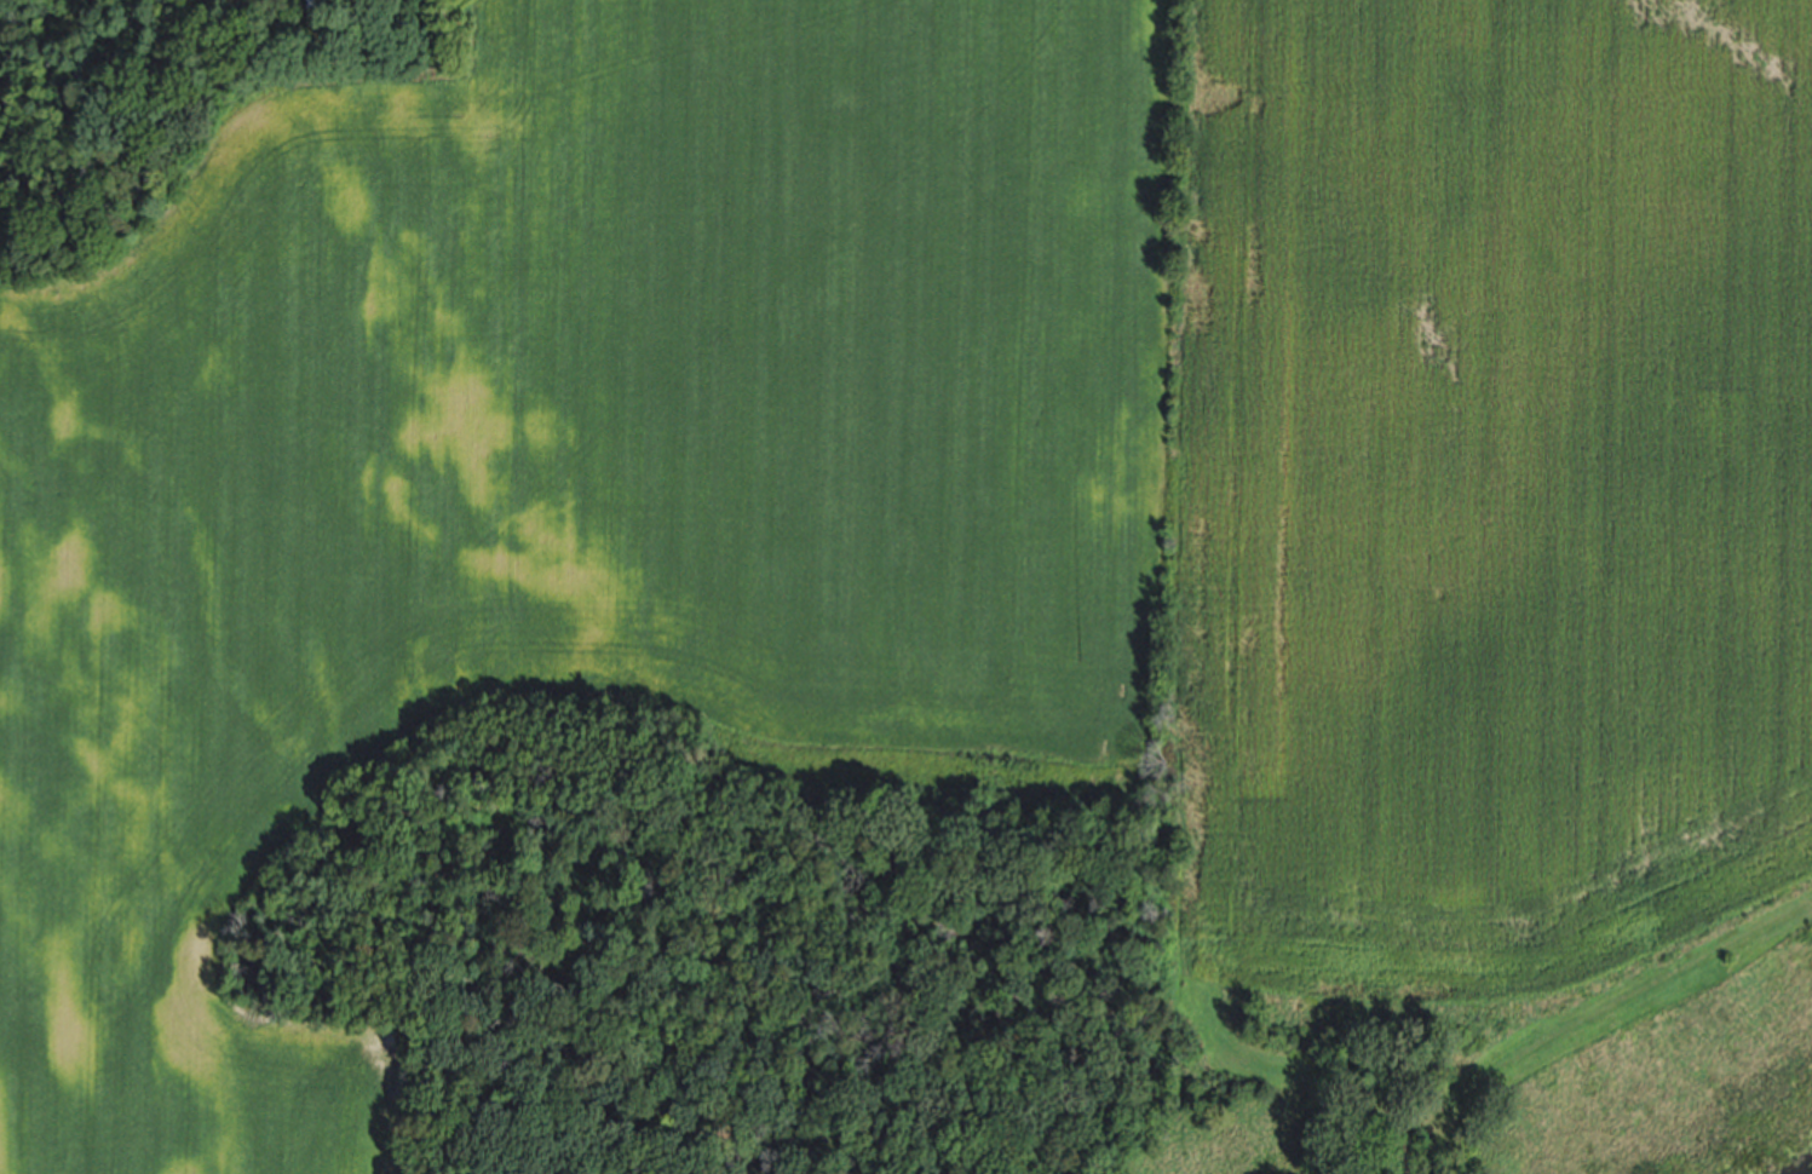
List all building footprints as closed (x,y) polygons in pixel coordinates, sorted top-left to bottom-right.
[(310,20),(324,20),(324,0),(310,0),(310,20)]
